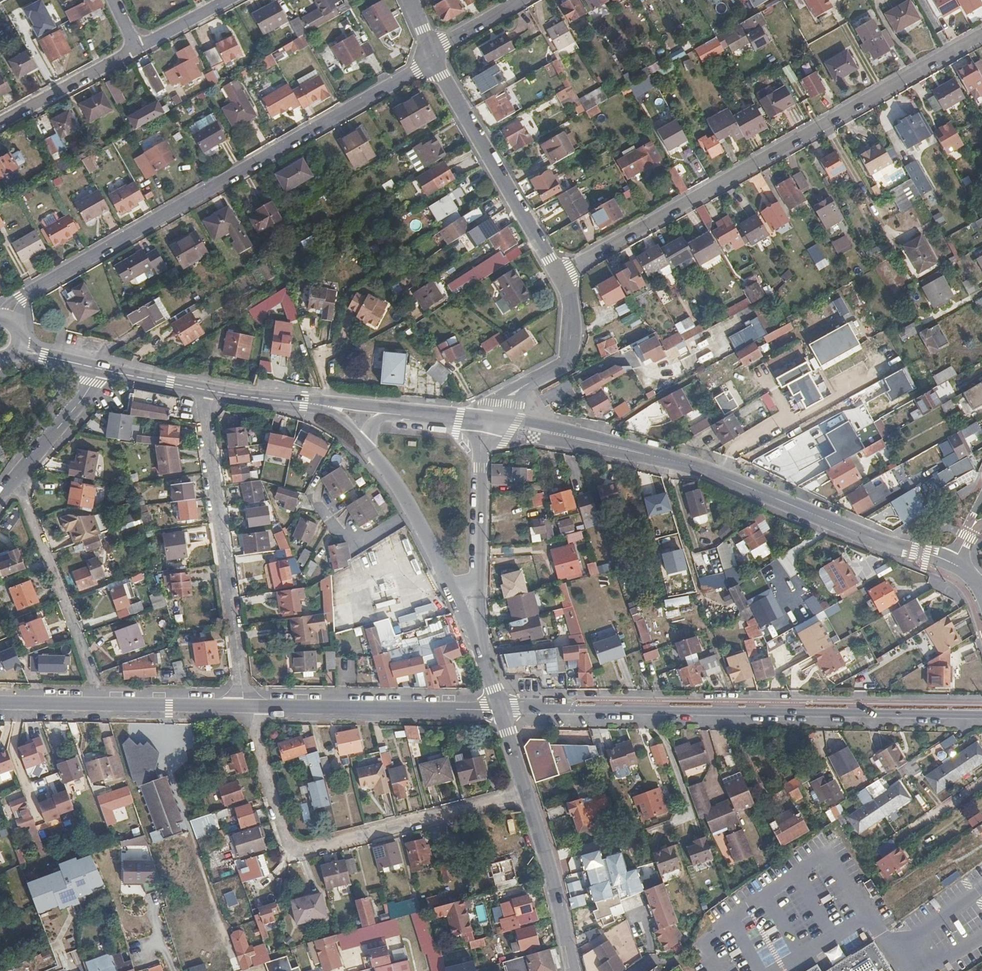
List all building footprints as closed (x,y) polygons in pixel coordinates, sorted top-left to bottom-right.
[(23,9),(28,18),(29,18),(33,26),(32,26),(38,37),(57,27),(42,0),(39,0),(23,9)] [(99,0),(86,0),(74,6),(76,8),(67,12),(72,22),(102,7),(99,0)] [(339,16),(334,6),(342,2),(341,0),(315,0),(320,10),(303,19),(307,26),(310,25),(313,31),(339,16)] [(432,7),(440,20),(446,22),(463,12),(457,0),(445,0),(432,7)] [(577,0),(573,0),(562,6),(564,9),(562,10),(570,23),(585,14),(577,0)] [(606,0),(586,0),(592,11),(607,2),(606,0)] [(754,8),(768,0),(749,0),(754,8)] [(829,0),(805,0),(815,17),(833,7),(829,0)] [(906,0),(884,13),(894,31),(917,18),(906,0)] [(935,18),(941,15),(942,17),(957,8),(952,0),(932,0),(933,0),(927,4),(935,18)] [(981,10),(981,0),(974,0),(980,11),(981,10)] [(398,28),(382,2),(363,13),(378,39),(398,28)] [(286,21),(276,3),(253,15),(264,34),(286,21)] [(759,13),(716,37),(720,45),(722,48),(728,45),(731,51),(748,41),(753,51),(767,43),(759,27),(765,24),(759,13)] [(301,37),(303,36),(308,33),(300,18),(291,23),(300,38),(301,37)] [(887,49),(894,45),(885,29),(880,33),(872,20),(855,30),(863,44),(860,46),(864,53),(867,51),(872,60),(888,50),(887,49)] [(575,41),(564,22),(548,31),(558,50),(575,41)] [(69,51),(58,32),(40,41),(51,60),(69,51)] [(298,50),(308,44),(303,36),(301,37),(300,38),(293,41),(298,50)] [(366,58),(374,53),(368,42),(359,47),(353,36),(331,48),(342,67),(363,55),(366,58)] [(242,53),(233,37),(216,47),(217,47),(204,55),(212,69),(225,62),(225,63),(242,53)] [(473,51),(483,67),(508,53),(499,37),(473,51)] [(715,48),(720,45),(716,37),(694,50),(701,61),(717,52),(715,48)] [(293,53),(298,50),(293,41),(282,48),(286,53),(291,50),(293,53)] [(540,56),(546,66),(552,63),(557,60),(551,50),(540,56)] [(18,79),(37,68),(28,51),(9,63),(18,79)] [(268,69),(278,64),(273,53),(263,59),(268,69)] [(200,75),(191,59),(166,74),(174,89),(200,75)] [(568,89),(572,86),(557,60),(552,63),(568,89)] [(860,76),(850,60),(830,71),(840,88),(860,76)] [(981,81),(981,66),(979,60),(972,64),(981,81)] [(971,62),(954,72),(966,92),(973,88),(978,96),(981,94),(981,81),(972,64),(971,62)] [(164,87),(151,63),(143,68),(156,91),(164,87)] [(297,81),(301,87),(319,77),(316,71),(297,81)] [(498,88),(488,71),(472,80),(481,95),(486,92),(488,94),(498,88)] [(212,87),(219,83),(213,72),(206,76),(212,87)] [(10,90),(0,73),(0,95),(10,90)] [(799,81),(803,89),(806,89),(811,97),(823,89),(814,74),(799,81)] [(646,76),(627,86),(634,97),(652,88),(646,76)] [(300,106),(302,109),(309,106),(320,99),(322,102),(331,97),(319,77),(301,87),(292,92),(300,106)] [(120,90),(114,79),(107,83),(113,94),(112,94),(117,103),(124,99),(119,90),(120,90)] [(963,98),(953,79),(931,92),(942,110),(963,98)] [(293,110),(300,106),(292,92),(287,83),(260,99),(271,118),(291,107),(293,110)] [(565,101),(577,95),(572,86),(568,89),(560,93),(565,101)] [(794,104),(783,86),(759,99),(769,117),(794,104)] [(504,90),(484,101),(497,122),(514,113),(504,96),(506,94),(504,90)] [(112,109),(102,93),(80,105),(89,122),(112,109)] [(257,116),(244,93),(236,97),(239,102),(225,110),(236,128),(257,116)] [(434,118),(420,95),(394,110),(407,134),(434,118)] [(320,99),(309,106),(311,109),(322,102),(320,99)] [(138,129),(168,112),(169,111),(166,106),(161,109),(157,102),(131,117),(138,129)] [(742,135),(745,140),(754,135),(752,133),(765,125),(753,103),(731,115),(742,135)] [(598,104),(586,111),(589,117),(601,109),(598,104)] [(705,121),(714,136),(717,142),(730,135),(734,140),(742,135),(731,115),(728,109),(705,121)] [(78,128),(68,112),(51,120),(57,133),(50,137),(56,148),(65,144),(61,138),(78,128)] [(925,122),(935,139),(938,145),(954,135),(942,113),(925,122)] [(195,124),(199,130),(193,134),(192,134),(202,153),(226,139),(211,114),(195,123),(195,124)] [(894,127),(907,148),(930,136),(917,114),(910,118),(909,116),(900,121),(901,123),(894,127)] [(667,151),(686,140),(675,120),(656,130),(667,151)] [(529,139),(519,122),(502,131),(512,148),(529,139)] [(199,130),(195,124),(189,127),(193,134),(199,130)] [(754,135),(767,127),(765,125),(752,133),(754,135)] [(374,156),(358,130),(341,141),(357,166),(374,156)] [(542,146),(553,165),(574,153),(563,134),(542,146)] [(709,157),(722,150),(717,142),(714,136),(707,140),(704,137),(700,140),(709,157)] [(419,172),(444,157),(434,139),(430,142),(428,138),(407,151),(419,172)] [(176,160),(165,142),(145,153),(155,171),(176,160)] [(625,157),(618,162),(628,178),(660,159),(650,142),(636,151),(633,146),(622,153),(625,157)] [(893,162),(881,142),(860,154),(871,174),(893,162)] [(9,154),(0,159),(0,178),(18,169),(17,167),(24,163),(25,161),(20,152),(18,151),(10,156),(9,154)] [(844,168),(835,152),(819,162),(828,177),(844,168)] [(80,160),(87,173),(95,169),(88,156),(80,160)] [(313,177),(302,159),(276,174),(287,192),(313,177)] [(915,160),(904,166),(911,179),(919,193),(920,194),(931,188),(915,160)] [(453,179),(444,163),(416,179),(426,195),(453,179)] [(680,194),(687,190),(675,168),(668,172),(680,194)] [(799,171),(791,175),(800,190),(800,192),(808,187),(799,171)] [(532,181),(537,191),(558,179),(557,177),(553,179),(549,172),(532,181)] [(136,180),(139,186),(145,183),(142,177),(136,180)] [(558,179),(537,191),(543,201),(560,191),(556,184),(560,182),(558,179)] [(800,192),(800,190),(796,192),(789,179),(774,186),(788,210),(805,200),(800,192)] [(911,179),(890,191),(902,211),(913,205),(909,199),(919,193),(911,179)] [(960,183),(963,188),(970,184),(967,179),(960,183)] [(134,203),(143,198),(134,182),(125,187),(124,186),(108,195),(119,214),(135,205),(134,203)] [(145,183),(139,186),(146,198),(153,195),(145,183)] [(575,186),(557,196),(563,207),(567,205),(575,219),(585,213),(578,202),(583,199),(575,186)] [(623,199),(633,194),(630,190),(621,196),(623,199)] [(84,223),(108,210),(98,191),(74,204),(84,223)] [(457,211),(447,195),(429,207),(438,222),(457,211)] [(835,206),(829,197),(812,207),(818,216),(823,213),(825,216),(830,214),(828,210),(835,206)] [(578,202),(585,213),(589,211),(583,199),(578,202)] [(613,200),(592,212),(600,226),(621,214),(613,200)] [(788,221),(777,202),(760,212),(771,230),(788,221)] [(283,219),(272,203),(257,212),(259,214),(252,219),(260,233),(283,219)] [(563,207),(571,221),(575,219),(567,205),(563,207)] [(710,219),(702,205),(695,209),(703,223),(710,219)] [(242,234),(227,207),(204,221),(215,239),(230,231),(235,239),(242,234)] [(482,216),(478,210),(465,218),(463,220),(461,217),(440,231),(447,242),(453,238),(455,240),(464,235),(462,232),(468,228),(466,223),(467,222),(469,225),(482,216)] [(936,225),(944,222),(940,212),(932,215),(936,225)] [(70,233),(76,229),(68,214),(43,229),(52,246),(71,236),(70,233)] [(764,229),(755,215),(738,225),(749,244),(754,241),(751,236),(764,229)] [(721,220),(724,225),(717,229),(711,232),(719,245),(729,240),(734,249),(743,244),(727,216),(721,220)] [(489,238),(498,232),(490,218),(479,225),(480,230),(477,232),(483,242),(489,238)] [(714,223),(717,229),(724,225),(721,220),(714,223)] [(516,245),(506,228),(498,232),(489,238),(496,249),(499,246),(503,252),(516,245)] [(21,262),(45,249),(34,230),(11,244),(21,262)] [(720,253),(708,232),(687,245),(693,256),(698,265),(720,253)] [(196,233),(172,246),(184,269),(208,255),(196,233)] [(830,241),(835,254),(851,248),(845,235),(830,241)] [(935,263),(920,236),(902,247),(918,273),(935,263)] [(687,245),(683,238),(660,251),(669,266),(670,269),(693,256),(687,245)] [(660,251),(658,246),(637,259),(643,270),(647,278),(669,266),(660,251)] [(813,247),(805,252),(813,265),(822,261),(813,247)] [(509,263),(522,255),(517,248),(504,256),(509,263)] [(146,256),(143,251),(115,268),(124,284),(153,268),(157,275),(167,269),(156,251),(146,256)] [(637,259),(632,262),(638,273),(643,270),(637,259)] [(631,262),(625,266),(623,263),(613,269),(628,294),(644,284),(638,273),(632,262),(631,262)] [(785,281),(792,275),(787,269),(780,275),(785,281)] [(529,296),(512,270),(493,282),(509,309),(529,296)] [(625,297),(613,277),(596,287),(608,307),(625,297)] [(953,298),(941,277),(923,287),(934,309),(953,298)] [(979,277),(970,282),(974,289),(981,284),(981,282),(979,277)] [(747,300),(749,305),(763,298),(752,279),(744,284),(747,290),(742,292),(747,300)] [(416,291),(425,310),(447,300),(437,281),(416,291)] [(83,285),(73,291),(77,299),(68,303),(79,323),(98,312),(83,285)] [(326,323),(330,297),(321,296),(322,290),(305,287),(302,309),(317,311),(316,321),(326,323)] [(77,299),(73,291),(67,294),(69,299),(66,300),(68,303),(77,299)] [(374,328),(383,312),(374,307),(378,301),(368,296),(366,299),(356,293),(347,309),(357,315),(355,318),(374,328)] [(659,295),(661,304),(668,302),(666,293),(659,295)] [(252,320),(265,312),(267,299),(247,312),(252,320)] [(729,318),(750,307),(749,305),(747,300),(725,312),(729,318)] [(374,307),(383,312),(386,306),(378,301),(374,307)] [(140,322),(146,333),(164,322),(152,302),(127,317),(133,327),(140,322)] [(624,304),(614,307),(617,315),(627,312),(624,304)] [(210,333),(197,308),(173,321),(187,345),(210,333)] [(634,312),(619,318),(624,328),(638,321),(634,312)] [(917,331),(922,328),(916,318),(900,327),(901,328),(897,331),(902,339),(917,331)] [(852,321),(848,323),(855,335),(859,333),(852,321)] [(753,345),(763,339),(766,337),(758,322),(738,333),(746,348),(753,345)] [(848,323),(810,344),(821,365),(860,344),(855,335),(848,323)] [(937,323),(918,334),(929,352),(947,342),(937,323)] [(184,345),(171,324),(153,335),(165,356),(184,345)] [(766,345),(793,331),(789,325),(766,337),(763,339),(766,345)] [(289,328),(274,326),(271,349),(278,351),(278,354),(288,355),(291,337),(289,328)] [(247,359),(251,338),(227,333),(223,353),(231,354),(231,356),(247,359)] [(679,334),(661,343),(666,352),(667,352),(684,343),(679,334)] [(483,347),(487,353),(504,342),(501,336),(483,347)] [(511,342),(509,339),(508,340),(504,342),(487,353),(488,357),(499,350),(502,354),(514,348),(520,358),(530,352),(520,336),(511,342)] [(617,350),(611,336),(596,342),(603,357),(617,350)] [(661,343),(657,336),(638,347),(644,359),(645,360),(647,359),(649,361),(652,360),(666,352),(661,343)] [(448,346),(446,342),(438,345),(446,361),(463,354),(458,342),(448,346)] [(753,345),(746,348),(735,354),(743,366),(760,357),(753,345)] [(644,359),(638,347),(635,349),(641,360),(644,359)] [(401,386),(407,353),(385,350),(380,383),(401,386)] [(669,356),(667,352),(666,352),(652,360),(655,364),(669,356)] [(441,384),(451,373),(435,361),(426,371),(441,384)] [(624,362),(599,375),(602,379),(630,364),(631,364),(627,362),(624,362)] [(586,395),(600,388),(619,378),(633,370),(630,364),(602,379),(599,375),(599,374),(580,384),(586,395)] [(938,384),(952,376),(948,369),(934,377),(938,384)] [(800,411),(822,399),(806,373),(785,386),(800,411)] [(978,381),(962,391),(973,409),(981,404),(981,383),(980,384),(978,381)] [(869,396),(873,402),(893,391),(890,385),(869,396)] [(134,388),(133,393),(129,392),(125,413),(130,414),(165,419),(166,413),(176,414),(178,400),(179,395),(135,388),(134,388)] [(586,395),(585,396),(596,416),(610,408),(600,388),(586,395)] [(931,388),(913,398),(922,414),(937,405),(940,403),(931,388)] [(726,389),(712,397),(721,414),(736,406),(726,389)] [(860,390),(846,398),(850,403),(863,396),(860,390)] [(679,391),(660,401),(665,408),(664,409),(672,423),(691,413),(679,391)] [(776,410),(773,406),(764,392),(759,396),(770,414),(776,410)] [(953,406),(949,398),(940,403),(937,405),(941,412),(953,406)] [(629,409),(625,403),(613,409),(617,416),(629,409)] [(106,435),(117,437),(127,438),(130,414),(125,413),(110,411),(106,435)] [(710,425),(722,445),(741,433),(730,413),(710,425)] [(867,429),(872,426),(867,416),(862,418),(867,429)] [(689,428),(693,436),(710,425),(706,418),(689,428)] [(872,421),(876,430),(884,427),(879,418),(872,421)] [(973,422),(961,428),(965,435),(977,428),(973,422)] [(159,436),(158,440),(177,443),(178,432),(175,432),(175,426),(160,424),(159,436)] [(226,431),(228,448),(246,446),(243,429),(226,431)] [(312,476),(328,444),(300,430),(293,444),(303,449),(304,447),(316,453),(306,473),(312,476)] [(958,430),(946,437),(959,460),(966,456),(971,452),(962,437),(958,430)] [(135,439),(158,442),(158,440),(159,436),(135,433),(135,439)] [(278,436),(269,433),(265,453),(289,460),(293,444),(294,440),(286,438),(286,436),(279,434),(278,436)] [(880,438),(861,449),(865,457),(884,445),(880,438)] [(812,468),(816,474),(825,469),(829,467),(816,444),(798,454),(808,470),(812,468)] [(94,475),(98,448),(78,446),(75,460),(70,459),(68,472),(94,475)] [(238,449),(229,451),(231,464),(247,461),(246,451),(238,452),(238,449)] [(959,460),(948,466),(955,478),(972,468),(966,456),(959,460)] [(829,467),(825,469),(837,489),(858,477),(846,457),(829,467)] [(180,470),(177,458),(162,460),(164,473),(180,470)] [(241,470),(240,465),(232,466),(233,481),(250,479),(248,469),(241,470)] [(491,465),(491,483),(506,483),(506,477),(513,477),(512,480),(530,481),(531,469),(501,467),(501,465),(491,465)] [(352,490),(339,469),(322,480),(334,500),(352,490)] [(944,493),(935,476),(925,482),(934,499),(944,493)] [(173,483),(175,502),(178,501),(193,499),(191,480),(173,483)] [(249,501),(261,500),(259,483),(253,484),(253,481),(241,483),(242,492),(248,492),(249,501)] [(92,507),(95,486),(72,482),(69,504),(92,507)] [(703,499),(698,482),(684,485),(692,517),(693,517),(694,522),(697,523),(705,521),(708,518),(703,499)] [(620,502),(614,483),(597,488),(603,507),(620,502)] [(861,485),(854,489),(855,491),(846,496),(856,513),(871,505),(861,485)] [(888,503),(899,524),(926,508),(914,487),(888,503)] [(292,512),(297,495),(276,489),(273,499),(284,502),(282,510),(292,512)] [(529,495),(533,508),(544,504),(541,491),(529,495)] [(575,508),(570,491),(550,497),(555,514),(575,508)] [(582,519),(597,515),(590,492),(576,496),(582,519)] [(666,492),(645,498),(649,516),(671,511),(666,492)] [(378,519),(364,497),(347,508),(360,529),(378,519)] [(198,518),(195,498),(193,499),(178,501),(181,521),(198,518)] [(264,522),(261,500),(249,501),(246,502),(250,524),(264,522)] [(765,521),(766,520),(759,512),(735,532),(741,539),(745,544),(737,551),(745,560),(753,553),(757,560),(770,549),(765,543),(766,542),(761,536),(755,529),(765,521)] [(532,540),(539,540),(552,540),(553,540),(548,513),(544,514),(546,518),(533,521),(534,528),(530,529),(532,540)] [(65,515),(59,518),(63,528),(69,526),(75,542),(83,539),(99,532),(100,532),(96,523),(95,523),(91,514),(78,514),(67,514),(65,515)] [(309,539),(315,524),(303,519),(297,533),(309,539)] [(770,529),(765,521),(755,529),(761,536),(770,529)] [(568,532),(566,523),(559,525),(561,534),(568,532)] [(69,526),(63,528),(64,532),(68,530),(73,543),(75,542),(69,526)] [(289,548),(281,529),(274,532),(282,549),(289,548)] [(567,543),(582,539),(580,530),(565,534),(567,543)] [(99,532),(83,539),(87,550),(103,543),(99,532)] [(186,555),(183,532),(164,534),(167,558),(186,555)] [(244,535),(247,553),(270,550),(267,532),(244,535)] [(735,532),(727,538),(733,546),(741,539),(735,532)] [(723,571),(728,587),(734,584),(737,582),(736,578),(739,577),(726,539),(716,547),(716,549),(723,569),(723,571)] [(346,560),(348,559),(346,543),(328,546),(332,567),(344,567),(348,565),(346,560)] [(559,576),(580,571),(573,545),(552,551),(559,576)] [(289,548),(282,549),(274,550),(284,586),(292,584),(286,559),(294,557),(289,548)] [(25,566),(17,549),(8,552),(11,559),(0,564),(0,576),(25,566)] [(692,556),(698,577),(723,569),(716,549),(692,556)] [(681,551),(663,556),(663,557),(668,575),(669,575),(686,569),(681,551)] [(0,556),(0,564),(11,559),(8,552),(0,556)] [(300,552),(295,561),(302,564),(307,555),(300,552)] [(849,566),(842,555),(826,565),(838,584),(836,586),(840,592),(860,580),(851,565),(849,566)] [(102,575),(95,559),(89,562),(91,566),(74,572),(80,589),(96,583),(94,578),(102,575)] [(317,562),(309,559),(302,571),(310,575),(317,562)] [(597,574),(598,573),(594,561),(585,563),(589,576),(597,574)] [(887,563),(874,568),(877,576),(890,572),(887,563)] [(723,571),(698,578),(702,591),(728,587),(723,571)] [(134,583),(145,579),(144,573),(132,576),(134,583)] [(191,595),(188,573),(165,575),(166,584),(170,583),(171,588),(173,588),(174,596),(191,595)] [(321,579),(322,589),(323,589),(331,588),(330,574),(321,579)] [(38,601),(31,581),(12,589),(19,609),(38,601)] [(900,607),(901,606),(887,581),(869,591),(883,616),(892,611),(900,607)] [(565,582),(558,584),(563,601),(551,605),(552,611),(566,607),(572,606),(565,582)] [(134,595),(129,583),(110,590),(117,608),(126,605),(129,613),(143,607),(139,600),(130,603),(128,597),(134,595)] [(744,594),(739,585),(735,587),(729,589),(731,595),(723,598),(727,605),(734,602),(738,610),(749,606),(744,594)] [(280,590),(283,611),(283,615),(303,612),(300,597),(305,596),(304,586),(280,590)] [(323,589),(324,604),(332,603),(331,588),(323,589)] [(748,599),(750,604),(768,595),(772,594),(770,589),(748,599)] [(159,606),(167,604),(163,590),(154,593),(159,606)] [(504,598),(510,622),(526,618),(535,615),(529,592),(504,598)] [(768,595),(774,608),(778,606),(772,594),(768,595)] [(768,595),(750,604),(756,616),(774,608),(768,595)] [(803,600),(810,613),(819,607),(812,595),(803,600)] [(924,611),(916,598),(901,606),(900,607),(892,611),(905,632),(926,619),(922,612),(924,611)] [(663,600),(663,607),(677,606),(677,599),(663,600)] [(445,601),(443,602),(388,618),(391,629),(393,635),(426,627),(425,621),(434,618),(435,619),(444,616),(451,614),(445,601)] [(835,604),(822,610),(824,616),(838,610),(835,604)] [(574,635),(581,634),(572,606),(566,607),(574,635)] [(738,610),(735,620),(740,619),(747,620),(755,617),(749,606),(738,610)] [(323,612),(292,617),(296,642),(313,640),(312,632),(318,632),(317,630),(325,629),(323,612)] [(642,619),(639,613),(631,615),(633,622),(635,622),(640,636),(648,633),(643,618),(642,619)] [(925,627),(926,628),(948,615),(948,614),(925,627)] [(535,615),(526,618),(526,623),(510,627),(512,639),(530,635),(530,638),(542,636),(537,615),(535,615)] [(926,628),(931,637),(953,623),(948,615),(926,628)] [(795,628),(810,656),(814,654),(823,649),(832,644),(816,616),(795,628)] [(755,617),(747,620),(755,637),(763,635),(755,617)] [(391,629),(388,618),(373,622),(376,634),(391,629)] [(49,638),(41,619),(21,627),(28,646),(49,638)] [(147,645),(137,622),(118,629),(127,652),(147,645)] [(368,639),(373,654),(381,653),(376,634),(373,622),(360,626),(364,640),(368,639)] [(943,652),(950,648),(960,642),(951,627),(953,626),(954,625),(953,623),(931,637),(941,653),(943,652)] [(960,642),(962,640),(953,626),(951,627),(960,642)] [(572,645),(575,645),(584,643),(581,634),(574,635),(569,637),(572,645)] [(599,664),(624,655),(617,634),(592,643),(599,664)] [(461,657),(452,635),(433,642),(417,649),(403,652),(403,654),(400,654),(399,649),(388,652),(395,677),(420,672),(424,670),(431,668),(433,667),(451,661),(461,657)] [(744,641),(749,656),(763,653),(769,648),(767,642),(763,635),(755,637),(744,641)] [(700,651),(694,637),(676,643),(681,658),(700,651)] [(216,662),(215,641),(194,642),(195,664),(216,662)] [(580,677),(581,689),(598,689),(584,643),(575,645),(576,656),(577,656),(577,659),(578,677),(580,677)] [(823,649),(814,654),(817,661),(821,668),(825,675),(845,664),(834,643),(832,644),(823,649)] [(572,645),(561,646),(562,660),(577,659),(577,656),(576,656),(575,645),(572,645)] [(26,665),(19,646),(0,653),(7,672),(26,665)] [(557,672),(563,671),(562,660),(562,658),(561,646),(554,647),(557,672)] [(554,647),(504,653),(506,674),(527,675),(526,665),(544,663),(546,673),(557,672),(554,647)] [(941,653),(929,660),(929,685),(949,685),(950,648),(943,652),(941,653)] [(326,668),(335,668),(334,649),(325,649),(326,668)] [(656,649),(642,654),(645,660),(657,656),(656,649)] [(314,650),(292,652),(293,673),(302,672),(312,672),(316,672),(314,650)] [(155,651),(128,661),(128,664),(124,664),(125,676),(157,673),(155,651)] [(373,654),(383,686),(398,687),(395,677),(388,652),(381,653),(373,654)] [(726,667),(731,680),(751,674),(745,652),(727,657),(729,666),(726,667)] [(704,676),(720,670),(715,654),(698,660),(704,676)] [(33,655),(33,670),(67,670),(67,663),(72,663),(72,656),(33,655)] [(775,675),(770,658),(754,662),(758,679),(775,675)] [(174,662),(177,679),(188,677),(184,660),(174,662)] [(458,687),(451,661),(433,667),(435,673),(438,672),(441,682),(446,681),(446,684),(447,687),(458,687)] [(688,675),(690,682),(692,682),(693,684),(701,681),(697,672),(696,672),(693,664),(678,669),(682,678),(688,675)] [(431,668),(424,670),(427,683),(434,681),(431,668)] [(684,684),(690,682),(688,675),(682,678),(684,684)] [(70,721),(77,740),(85,737),(80,721),(70,721)] [(417,726),(404,725),(408,742),(420,739),(417,726)] [(362,749),(358,729),(336,733),(341,753),(362,749)] [(306,752),(307,754),(318,751),(313,735),(301,739),(301,737),(279,743),(284,758),(306,752)] [(953,742),(950,736),(939,743),(943,748),(953,742)] [(159,778),(158,775),(156,768),(157,753),(144,743),(142,745),(138,743),(136,745),(127,738),(121,746),(133,782),(135,781),(137,785),(140,785),(155,829),(149,831),(154,842),(187,829),(183,818),(181,819),(165,776),(163,776),(159,778)] [(27,775),(51,769),(43,739),(20,745),(27,775)] [(527,747),(538,781),(593,763),(599,761),(594,746),(588,746),(549,745),(547,739),(533,739),(530,744),(527,747)] [(638,764),(630,740),(621,743),(622,746),(610,749),(605,751),(611,771),(613,771),(628,767),(638,764)] [(709,760),(702,741),(689,746),(685,747),(683,744),(674,747),(682,769),(709,760)] [(961,775),(981,761),(981,750),(977,742),(950,759),(961,775)] [(664,750),(662,744),(652,747),(658,765),(668,761),(664,750)] [(850,745),(828,754),(838,776),(859,767),(850,745)] [(890,745),(887,746),(895,759),(898,757),(890,745)] [(872,756),(884,775),(896,769),(902,765),(898,757),(895,759),(887,746),(872,756)] [(388,750),(381,752),(383,763),(387,776),(391,775),(397,798),(406,795),(403,784),(408,782),(403,762),(392,765),(388,750)] [(15,768),(8,751),(0,754),(0,774),(15,768)] [(318,751),(307,754),(315,781),(306,783),(313,809),(323,806),(331,804),(323,771),(319,757),(318,751)] [(248,770),(241,752),(232,755),(234,760),(230,761),(232,764),(230,765),(233,774),(248,770)] [(127,776),(120,755),(109,758),(109,756),(89,763),(91,771),(92,771),(96,782),(107,779),(108,782),(127,776)] [(327,755),(319,757),(323,771),(330,770),(327,755)] [(480,756),(455,762),(461,784),(469,782),(469,780),(485,776),(480,756)] [(76,757),(58,764),(65,782),(83,775),(76,757)] [(452,778),(446,757),(420,764),(426,785),(452,778)] [(909,774),(911,777),(919,772),(911,759),(902,765),(909,774)] [(936,792),(961,775),(950,759),(925,776),(936,792)] [(387,776),(383,763),(357,770),(362,786),(370,784),(381,781),(384,792),(390,791),(387,776)] [(902,765),(896,769),(903,780),(906,777),(905,776),(909,774),(902,765)] [(628,767),(613,771),(615,777),(617,779),(628,776),(630,773),(628,767)] [(822,778),(817,772),(807,779),(811,785),(822,778)] [(236,775),(219,781),(227,803),(244,798),(236,775)] [(799,783),(794,775),(782,783),(793,800),(801,795),(796,785),(799,783)] [(755,803),(743,776),(724,785),(728,794),(730,797),(736,812),(755,803)] [(842,796),(833,779),(819,786),(821,792),(817,794),(820,800),(824,798),(827,804),(842,796)] [(382,793),(384,792),(381,781),(370,784),(370,785),(379,784),(382,793)] [(707,798),(702,782),(688,787),(694,803),(707,798)] [(899,783),(873,800),(884,816),(909,798),(899,783)] [(62,794),(58,785),(37,794),(41,803),(62,794)] [(659,787),(646,792),(631,797),(634,805),(639,803),(644,820),(667,811),(659,787)] [(872,801),(863,788),(859,791),(867,804),(872,801)] [(115,810),(108,790),(99,793),(111,826),(120,823),(118,818),(121,816),(118,809),(115,810)] [(611,815),(604,793),(593,797),(594,801),(582,804),(580,799),(567,803),(571,815),(573,814),(579,832),(590,828),(588,822),(590,822),(589,818),(597,816),(599,819),(611,815)] [(382,796),(386,815),(393,813),(389,794),(382,796)] [(730,797),(728,794),(714,799),(715,804),(702,809),(705,819),(708,828),(723,823),(726,831),(722,832),(725,840),(727,839),(730,847),(725,849),(729,860),(749,854),(729,797),(730,797)] [(43,844),(26,798),(12,803),(14,810),(18,821),(21,829),(30,826),(31,829),(36,842),(38,846),(43,844)] [(694,803),(696,809),(709,804),(708,801),(707,798),(694,803)] [(715,804),(714,799),(708,801),(709,804),(696,809),(700,821),(705,819),(702,809),(715,804)] [(884,816),(873,800),(872,801),(867,804),(848,817),(859,833),(884,816)] [(256,821),(253,811),(250,804),(237,809),(243,825),(256,821)] [(329,828),(337,826),(331,804),(323,806),(329,828)] [(228,808),(217,811),(219,818),(230,814),(228,808)] [(791,808),(774,816),(775,818),(776,819),(785,840),(807,830),(798,812),(794,814),(791,808)] [(785,840),(776,819),(769,822),(778,843),(785,840)] [(128,834),(129,837),(145,832),(142,824),(129,828),(130,833),(128,834)] [(265,824),(260,826),(266,846),(271,845),(265,824)] [(447,824),(430,828),(432,836),(449,832),(447,824)] [(266,846),(260,826),(235,834),(241,854),(266,846)] [(148,843),(145,832),(129,837),(128,837),(130,842),(148,843)] [(234,843),(231,833),(226,835),(229,845),(234,843)] [(681,849),(687,865),(707,858),(700,836),(687,841),(689,846),(681,849)] [(425,845),(424,838),(406,843),(413,870),(423,868),(422,864),(433,862),(429,845),(425,845)] [(885,856),(898,847),(892,839),(879,848),(885,856)] [(398,842),(374,848),(380,870),(385,869),(386,871),(402,867),(401,862),(403,862),(398,842)] [(628,873),(622,854),(613,856),(614,862),(607,863),(603,844),(590,847),(593,859),(585,861),(590,883),(611,878),(611,876),(628,873)] [(652,852),(660,873),(680,866),(672,844),(662,847),(662,849),(652,852)] [(39,848),(42,857),(47,855),(44,846),(39,848)] [(908,862),(898,847),(885,856),(877,861),(883,870),(880,872),(884,878),(896,870),(899,868),(908,862)] [(23,849),(16,851),(21,864),(27,861),(23,849)] [(447,850),(436,853),(443,882),(454,879),(447,850)] [(258,854),(263,870),(269,868),(263,852),(258,854)] [(258,854),(243,859),(245,865),(239,867),(242,877),(263,870),(258,854)] [(104,884),(93,855),(76,861),(87,893),(93,891),(92,888),(104,884)] [(235,860),(238,868),(239,867),(245,865),(243,859),(242,857),(235,860)] [(354,857),(345,860),(348,873),(357,870),(354,857)] [(87,893),(76,861),(75,858),(60,864),(66,881),(74,904),(80,902),(78,897),(87,893)] [(125,859),(125,881),(143,881),(147,893),(163,888),(154,859),(125,859)] [(485,866),(492,891),(495,890),(518,884),(512,859),(485,866)] [(345,860),(321,865),(326,887),(351,882),(348,873),(345,860)] [(66,881),(60,864),(51,867),(54,873),(27,882),(38,911),(52,906),(58,904),(60,908),(72,903),(73,905),(74,904),(66,881)] [(866,869),(869,873),(877,868),(874,864),(866,869)] [(945,887),(961,875),(958,871),(943,883),(945,887)] [(878,892),(869,879),(863,883),(871,896),(878,892)] [(654,914),(659,928),(664,926),(677,920),(677,919),(662,880),(644,888),(654,914)] [(612,897),(614,902),(620,899),(633,893),(629,885),(611,891),(612,897)] [(244,908),(236,886),(221,891),(229,913),(244,908)] [(449,903),(459,900),(457,890),(446,893),(449,903)] [(326,915),(320,893),(291,900),(296,923),(326,915)] [(435,895),(426,897),(429,905),(437,903),(435,895)] [(472,906),(470,897),(459,900),(449,903),(444,904),(453,936),(472,931),(466,907),(472,906)] [(533,912),(529,897),(514,901),(519,924),(538,920),(536,911),(533,912)] [(612,897),(596,902),(598,908),(593,910),(595,919),(601,917),(603,924),(613,921),(609,908),(615,906),(614,902),(612,897)] [(367,898),(357,900),(363,925),(374,921),(367,898)] [(419,911),(417,899),(389,907),(392,918),(396,917),(411,913),(419,911)] [(52,906),(38,911),(39,914),(53,909),(52,906)] [(619,916),(622,922),(627,919),(623,906),(618,908),(620,916),(619,916)] [(253,915),(250,909),(241,912),(243,919),(253,915)] [(424,909),(419,911),(411,913),(425,953),(429,952),(437,949),(424,909)] [(396,917),(392,918),(362,926),(361,927),(365,941),(385,936),(400,932),(396,917)] [(682,937),(673,924),(666,929),(664,926),(659,928),(654,932),(662,944),(665,948),(671,944),(678,940),(682,937)] [(540,944),(535,926),(516,931),(518,937),(511,939),(515,951),(540,944)] [(585,933),(590,941),(601,935),(596,926),(585,933)] [(266,927),(261,929),(269,951),(279,949),(274,935),(269,936),(266,927)] [(272,960),(269,951),(259,954),(257,947),(254,948),(253,946),(250,946),(246,935),(245,936),(243,931),(241,930),(233,933),(233,935),(235,942),(234,942),(244,970),(251,968),(263,964),(272,961),(272,960)] [(475,939),(472,931),(453,936),(455,945),(470,940),(475,939)] [(336,933),(324,937),(325,940),(322,941),(323,945),(317,947),(324,968),(326,967),(327,968),(330,969),(341,964),(334,942),(338,940),(336,933)] [(365,941),(369,953),(388,948),(385,936),(365,941)] [(486,944),(484,937),(475,939),(470,940),(472,948),(486,944)] [(626,968),(609,939),(582,956),(584,970),(621,970),(626,968)] [(2,946),(4,952),(16,947),(13,940),(2,946)] [(682,946),(678,940),(671,944),(675,949),(682,946)] [(873,941),(824,970),(891,970),(873,941)] [(280,948),(279,949),(269,951),(272,960),(272,961),(269,965),(271,970),(302,970),(295,953),(293,954),(290,946),(280,948)] [(396,948),(399,960),(408,957),(405,946),(396,948)] [(374,964),(375,966),(391,962),(388,948),(369,953),(372,964),(374,964)] [(437,949),(429,952),(433,970),(448,970),(442,948),(437,949)] [(549,949),(503,961),(505,970),(526,970),(527,970),(555,970),(552,960),(549,949)] [(72,963),(81,960),(78,950),(69,952),(72,963)] [(80,954),(82,960),(92,956),(90,950),(80,954)] [(112,956),(111,954),(88,963),(91,970),(117,970),(112,956)] [(131,962),(125,964),(121,954),(112,956),(117,970),(134,970),(131,962)] [(375,966),(376,970),(412,970),(408,957),(399,960),(396,961),(391,962),(375,966)] [(482,960),(448,967),(449,970),(484,970),(482,960)]
